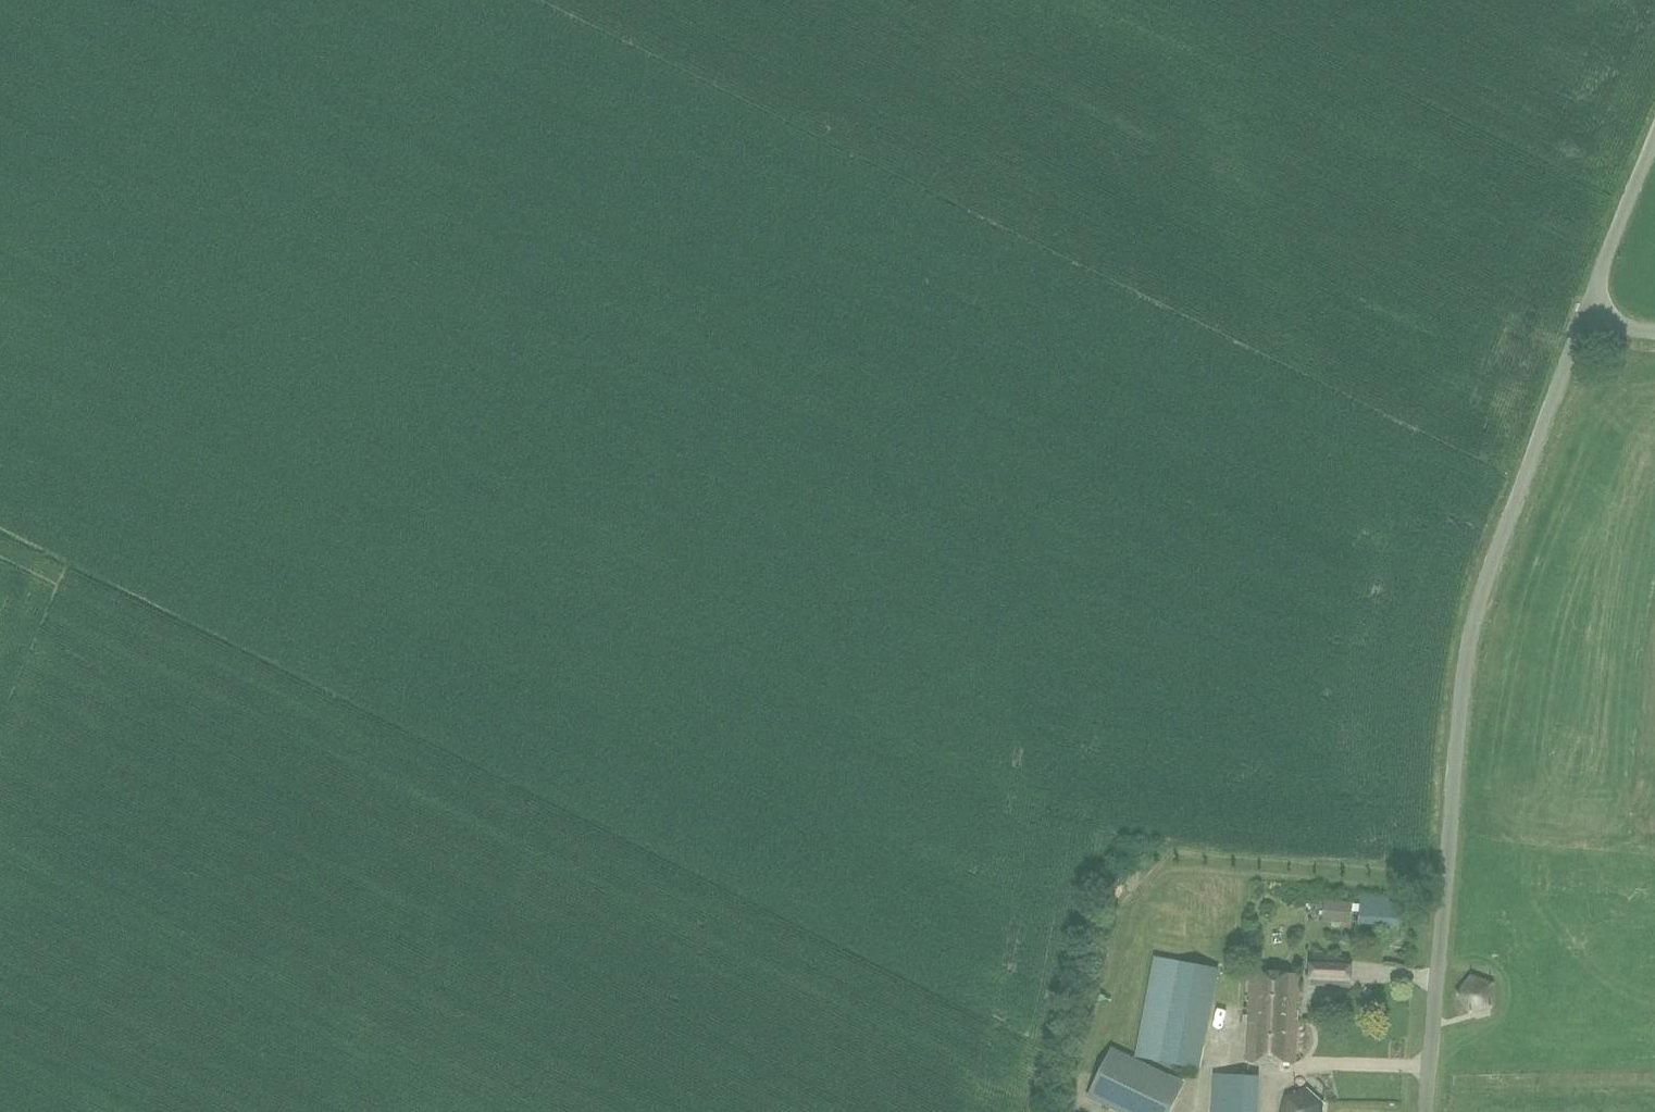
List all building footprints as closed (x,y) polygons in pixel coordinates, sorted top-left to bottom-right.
[(1359,924),(1403,927),(1405,898),(1361,895),(1359,924)] [(1328,984),(1350,985),(1351,959),(1337,958),(1337,951),(1329,950),(1329,954),(1313,953),(1311,977),(1328,978),(1328,984)] [(1161,1062),(1201,1069),(1220,968),(1179,961),(1161,1062)] [(1247,1058),(1296,1061),(1301,976),(1252,973),(1247,1058)] [(1122,1111),(1170,1111),(1183,1083),(1112,1049),(1090,1097),(1122,1111)] [(1259,1076),(1215,1073),(1212,1111),(1257,1111),(1259,1076)] [(1293,1099),(1294,1111),(1325,1111),(1324,1099),(1293,1099)]
